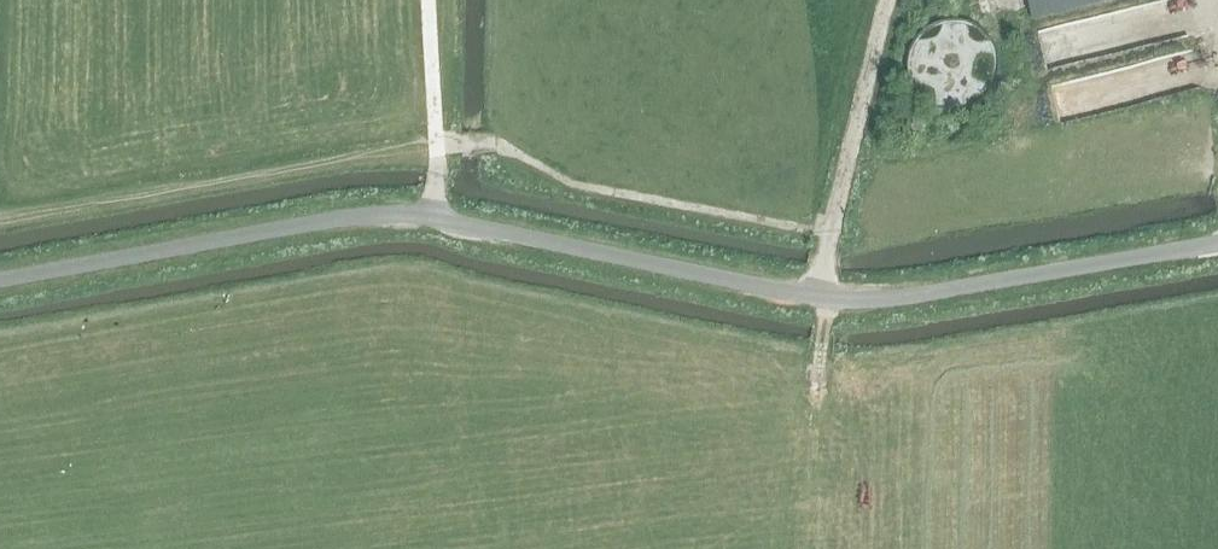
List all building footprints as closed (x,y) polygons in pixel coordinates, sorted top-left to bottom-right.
[(1031,17),(1103,0),(1027,0),(1031,17)] [(1005,67),(1005,60),(1005,52),(1002,44),(999,38),(992,29),(983,22),(975,18),(969,17),(960,16),(953,17),(945,20),(937,24),(931,29),(924,37),(921,44),(919,52),(918,61),(919,70),(922,77),(926,85),(932,92),(939,97),(947,101),(958,103),(966,103),(974,102),(981,99),(989,94),(994,89),(999,83),(1002,76),(1005,67)]
